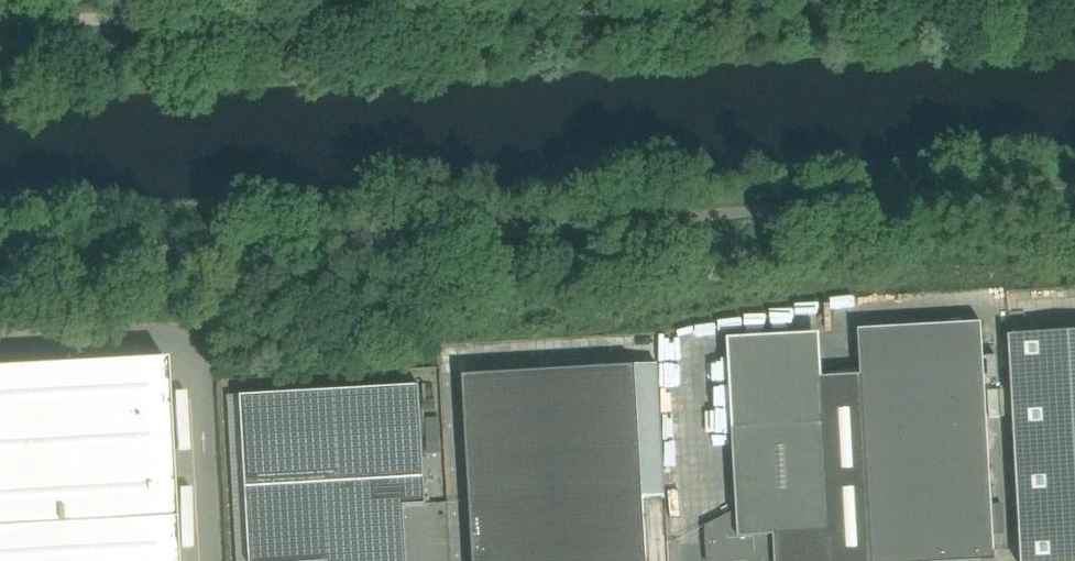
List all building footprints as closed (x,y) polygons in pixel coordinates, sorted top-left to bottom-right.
[(996,560),(982,322),(859,329),(861,375),(835,376),(846,560),(991,560),(996,560)] [(1010,336),(1022,560),(1074,560),(1074,333),(1010,336)] [(775,560),(846,560),(835,376),(822,377),(820,334),(728,339),(738,507),(705,524),(707,560),(772,560),(775,560)] [(166,359),(0,368),(0,560),(177,560),(166,359)] [(636,365),(463,375),(474,560),(648,560),(636,365)] [(405,506),(427,505),(420,386),(242,396),(251,560),(408,560),(405,506)] [(435,399),(423,399),(423,410),(435,409),(435,399)]
